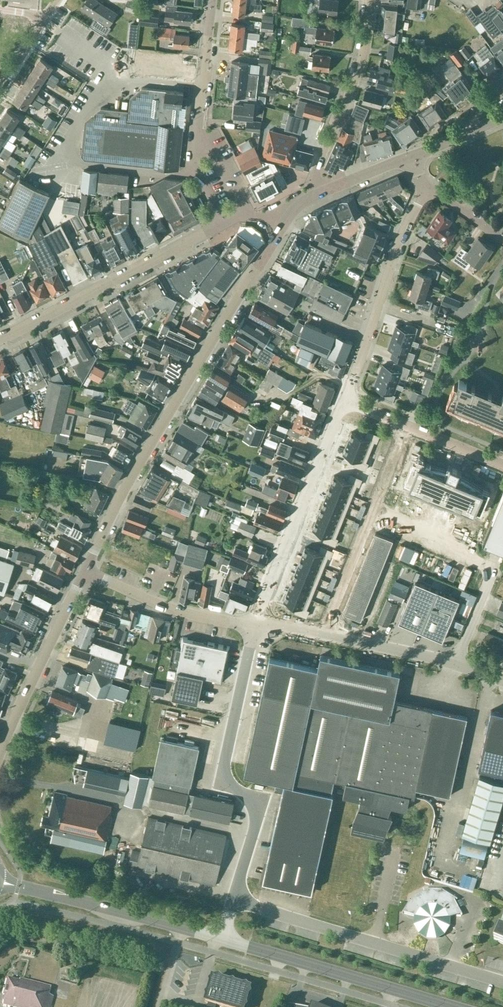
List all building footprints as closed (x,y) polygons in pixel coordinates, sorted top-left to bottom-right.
[(103,32),(104,33),(106,34),(111,27),(109,25),(117,13),(96,0),(88,0),(82,8),(98,19),(94,26),(103,32)] [(125,10),(137,14),(140,3),(129,0),(128,0),(125,10)] [(312,5),(320,6),(319,12),(337,14),(338,0),(313,0),(312,5)] [(405,0),(405,2),(404,2),(404,4),(413,6),(413,10),(419,11),(421,0),(405,0)] [(496,23),(493,19),(492,18),(500,10),(499,9),(502,5),(502,1),(501,0),(499,0),(493,6),(486,10),(485,9),(476,15),(471,8),(465,12),(475,25),(480,21),(496,43),(491,47),(502,64),(502,33),(502,31),(501,30),(496,23)] [(233,13),(245,14),(249,15),(249,8),(254,8),(254,10),(261,11),(262,4),(255,3),(234,1),(233,13)] [(396,17),(396,18),(404,19),(405,13),(397,13),(398,5),(381,3),(380,13),(388,14),(388,15),(391,15),(391,16),(396,17)] [(191,23),(192,11),(177,10),(177,5),(166,4),(164,20),(174,21),(191,23)] [(152,13),(140,12),(139,24),(158,26),(159,15),(152,14),(152,13)] [(394,33),(396,18),(396,17),(391,16),(391,15),(388,15),(388,14),(380,13),(378,31),(394,33)] [(493,19),(496,23),(501,30),(502,28),(502,21),(498,13),(493,19)] [(332,44),(334,29),(310,26),(311,19),(293,16),(292,25),(304,26),(304,32),(316,34),(315,41),(332,44)] [(273,24),(262,22),(261,30),(272,32),(273,24)] [(232,23),(230,36),(257,39),(259,39),(260,32),(244,31),(245,25),(232,23)] [(129,36),(137,36),(138,25),(130,24),(129,36)] [(189,35),(175,34),(176,28),(158,27),(157,38),(174,40),(173,45),(188,47),(189,35)] [(256,44),(257,39),(230,36),(229,48),(242,50),(249,50),(250,43),(256,44)] [(300,39),(293,38),(292,51),(310,53),(311,47),(300,45),(300,39)] [(398,59),(400,45),(389,43),(387,57),(398,59)] [(489,78),(502,67),(493,54),(486,45),(477,51),(481,58),(477,61),(480,65),(479,65),(489,78)] [(471,56),(464,46),(458,50),(466,60),(471,56)] [(272,51),(260,50),(259,57),(272,58),(272,51)] [(465,60),(457,50),(450,56),(458,66),(465,60)] [(311,68),(329,70),(331,56),(313,53),(311,68)] [(186,70),(187,57),(169,56),(169,69),(186,70)] [(272,59),(259,57),(258,64),(264,65),(263,73),(270,74),(272,59)] [(40,58),(33,69),(46,76),(53,66),(40,58)] [(246,94),(256,95),(258,74),(248,73),(249,63),(232,61),(230,76),(227,76),(227,81),(229,81),(228,95),(236,96),(236,101),(239,101),(240,101),(240,103),(241,103),(241,101),(245,102),(246,94)] [(442,86),(455,103),(474,89),(455,64),(444,72),(450,80),(442,86)] [(393,91),(394,91),(395,86),(394,85),(396,76),(389,74),(390,69),(379,66),(378,71),(371,69),(369,79),(384,83),(382,88),(393,91)] [(33,69),(27,79),(39,87),(46,76),(33,69)] [(52,75),(49,79),(57,84),(59,80),(52,75)] [(330,85),(303,78),(302,77),(297,94),(325,102),(330,85)] [(27,79),(20,89),(43,104),(46,100),(39,95),(35,93),(39,87),(27,79)] [(49,79),(46,83),(54,87),(57,84),(49,79)] [(183,91),(142,87),(131,96),(130,109),(104,106),(89,119),(85,155),(88,160),(175,169),(180,126),(177,126),(179,106),(186,107),(187,98),(183,97),(183,91)] [(41,108),(43,104),(20,89),(13,99),(26,107),(30,101),(33,103),(41,108)] [(380,107),(383,94),(366,89),(363,103),(380,107)] [(67,102),(71,96),(65,92),(61,98),(67,102)] [(436,93),(432,93),(426,94),(432,103),(418,113),(429,128),(447,116),(438,103),(443,99),(436,93)] [(240,101),(239,101),(236,101),(236,102),(235,102),(233,116),(253,118),(254,102),(255,96),(256,96),(256,95),(246,94),(245,102),(241,101),(241,103),(240,103),(240,101)] [(304,114),(321,119),(324,107),(307,103),(307,101),(299,99),(295,114),(303,116),(304,114)] [(349,115),(348,116),(364,122),(364,121),(369,109),(356,103),(350,115),(349,115)] [(7,109),(0,120),(23,135),(26,131),(19,126),(18,126),(15,124),(19,117),(7,109)] [(300,133),(304,119),(289,114),(286,123),(290,124),(289,130),(300,133)] [(48,115),(42,124),(51,130),(57,121),(48,115)] [(421,135),(422,130),(420,130),(410,116),(402,122),(401,120),(389,115),(384,124),(392,129),(404,146),(405,145),(407,145),(408,146),(410,144),(410,143),(411,141),(420,135),(421,135)] [(360,142),(361,136),(364,122),(348,116),(343,128),(342,128),(325,168),(336,173),(339,165),(345,168),(353,151),(348,149),(352,139),(360,143),(360,142)] [(261,121),(247,119),(246,130),(260,131),(261,121)] [(0,120),(0,134),(6,138),(10,132),(13,134),(21,139),(23,135),(0,120)] [(35,132),(45,137),(49,130),(39,125),(35,132)] [(208,135),(211,142),(223,137),(220,129),(208,135)] [(298,137),(272,130),(265,158),(288,164),(289,161),(291,161),(295,148),(297,139),(298,137)] [(362,161),(395,152),(391,134),(387,135),(386,131),(377,133),(379,137),(373,139),(371,132),(364,134),(363,141),(365,150),(360,151),(360,153),(362,161)] [(10,155),(13,151),(2,144),(6,138),(0,134),(0,149),(10,155)] [(287,185),(279,169),(278,169),(275,163),(261,159),(254,146),(236,156),(245,173),(246,173),(251,183),(247,185),(255,200),(259,198),(260,199),(282,187),(287,185)] [(313,153),(295,148),(291,161),(291,164),(309,169),(313,153)] [(7,159),(10,155),(0,149),(0,155),(7,159)] [(17,173),(6,166),(3,172),(13,179),(17,173)] [(97,171),(92,170),(84,170),(82,190),(95,191),(97,171)] [(126,190),(128,174),(100,171),(98,193),(116,195),(117,189),(126,190)] [(398,176),(382,182),(389,198),(389,197),(390,200),(397,207),(398,207),(402,211),(403,208),(392,198),(392,196),(401,192),(400,190),(403,188),(398,176)] [(196,207),(182,180),(164,178),(150,186),(174,232),(181,228),(181,227),(198,219),(199,214),(195,207),(196,207)] [(37,220),(50,193),(20,179),(0,221),(0,225),(28,238),(29,238),(37,220)] [(374,186),(382,204),(384,203),(383,200),(389,198),(382,182),(374,186)] [(374,186),(365,189),(372,205),(378,202),(380,205),(382,204),(374,186)] [(368,206),(372,205),(365,189),(357,193),(365,211),(369,209),(368,206)] [(151,194),(146,199),(157,218),(147,223),(156,241),(164,236),(162,233),(167,230),(160,217),(163,215),(151,194)] [(304,226),(306,227),(304,232),(320,239),(323,240),(325,234),(329,236),(332,228),(331,225),(361,213),(353,194),(311,212),(313,217),(309,219),(306,222),(304,226)] [(128,225),(128,223),(129,212),(129,197),(113,197),(113,212),(117,212),(117,214),(110,218),(113,223),(111,224),(127,255),(132,252),(133,253),(140,248),(128,225)] [(144,247),(156,241),(147,223),(146,199),(132,199),(132,224),(144,247)] [(427,229),(439,237),(449,243),(457,231),(448,225),(451,220),(439,212),(427,229)] [(45,277),(53,293),(65,287),(53,263),(58,261),(45,235),(44,233),(37,220),(29,238),(44,268),(46,267),(50,274),(45,277)] [(379,220),(377,225),(388,230),(391,225),(379,220)] [(78,257),(74,249),(61,224),(44,233),(45,235),(58,261),(61,259),(74,283),(88,276),(84,268),(80,261),(78,257)] [(365,224),(361,233),(383,243),(387,233),(365,224)] [(101,239),(95,227),(88,231),(91,237),(94,242),(101,239)] [(88,231),(87,229),(81,231),(85,240),(91,237),(88,231)] [(212,282),(224,291),(258,247),(238,231),(220,253),(213,263),(221,270),(212,282)] [(383,243),(361,233),(357,243),(379,252),(383,243)] [(360,261),(367,267),(370,259),(375,262),(379,252),(357,243),(355,247),(329,236),(325,234),(323,240),(337,246),(356,254),(354,259),(360,261)] [(317,246),(310,242),(311,242),(310,241),(310,242),(305,240),(306,240),(297,235),(283,261),(293,265),(293,264),(298,267),(298,266),(305,270),(309,262),(318,266),(322,257),(329,261),(337,246),(323,240),(320,239),(317,246)] [(103,250),(110,264),(118,260),(117,259),(123,256),(116,243),(113,238),(108,241),(107,239),(101,242),(105,249),(103,250)] [(480,266),(492,249),(478,239),(469,252),(462,248),(453,260),(466,269),(472,261),(480,266)] [(80,261),(84,268),(87,266),(92,274),(103,268),(95,252),(92,253),(90,249),(89,250),(86,243),(74,249),(78,257),(81,256),(83,260),(80,261)] [(426,245),(417,257),(434,263),(440,255),(426,245)] [(211,283),(212,282),(221,270),(213,263),(220,253),(213,247),(189,260),(198,278),(200,280),(203,276),(211,283)] [(9,278),(0,260),(0,282),(9,278)] [(189,260),(168,271),(165,272),(173,287),(187,297),(186,298),(191,301),(194,297),(205,306),(211,297),(216,301),(224,291),(212,282),(211,283),(203,276),(200,280),(198,278),(189,260)] [(282,262),(277,273),(302,284),(300,289),(317,297),(320,292),(341,302),(338,307),(345,311),(353,295),(320,279),(282,262)] [(413,284),(428,288),(432,276),(437,278),(440,271),(428,267),(426,274),(417,272),(413,284)] [(299,291),(270,275),(258,297),(287,313),(299,291)] [(174,317),(181,303),(163,293),(166,291),(158,276),(137,288),(148,308),(155,304),(170,312),(165,322),(175,327),(179,319),(174,317)] [(19,311),(31,305),(27,297),(30,295),(22,279),(12,284),(17,293),(12,296),(19,311)] [(37,302),(49,295),(43,282),(38,285),(35,279),(28,282),(31,288),(30,289),(37,302)] [(424,300),(428,288),(413,284),(409,296),(418,299),(416,306),(430,311),(432,303),(433,301),(427,299),(426,301),(424,300)] [(148,308),(137,288),(125,295),(134,312),(143,307),(145,310),(148,308)] [(460,301),(445,295),(442,304),(457,310),(460,301)] [(215,303),(216,301),(211,297),(205,306),(194,297),(191,301),(195,305),(213,315),(219,306),(215,303)] [(118,341),(122,345),(126,339),(123,337),(137,329),(119,298),(105,306),(120,331),(113,335),(118,341)] [(340,323),(345,313),(314,298),(309,309),(340,323)] [(290,338),(297,341),(300,335),(284,326),(284,327),(274,321),(277,316),(255,303),(248,314),(280,333),(290,338)] [(213,315),(196,305),(188,320),(185,318),(180,326),(198,337),(205,324),(208,325),(213,315)] [(449,310),(444,308),(443,309),(440,308),(438,312),(441,313),(441,315),(446,317),(449,310)] [(110,331),(105,320),(103,321),(100,315),(90,321),(96,332),(95,333),(99,338),(98,339),(101,345),(107,342),(102,333),(107,330),(108,332),(110,331)] [(244,317),(237,329),(264,346),(270,337),(278,342),(282,336),(274,331),(272,334),(244,317)] [(96,332),(90,321),(81,325),(89,340),(94,337),(99,345),(100,346),(101,345),(98,339),(99,338),(95,333),(96,332)] [(300,335),(297,341),(298,342),(327,354),(327,355),(344,362),(352,342),(335,335),(305,322),(300,335)] [(166,334),(193,346),(197,338),(164,323),(158,336),(161,337),(166,334)] [(411,344),(418,346),(419,342),(413,339),(415,333),(416,333),(418,327),(407,323),(405,329),(396,326),(392,337),(411,344)] [(237,329),(231,339),(245,347),(244,348),(251,352),(249,354),(252,356),(257,359),(267,365),(275,353),(264,346),(237,329)] [(58,347),(53,350),(60,364),(66,361),(63,356),(67,355),(79,376),(80,375),(83,380),(96,357),(81,331),(70,336),(82,360),(80,362),(72,346),(71,347),(62,330),(52,335),(58,347)] [(483,349),(483,335),(474,336),(475,349),(483,349)] [(415,353),(409,351),(411,344),(392,337),(388,348),(401,353),(399,359),(411,363),(415,353)] [(149,350),(159,354),(161,349),(186,360),(191,350),(166,339),(163,345),(146,338),(142,346),(149,349),(149,350)] [(47,383),(48,385),(49,380),(54,381),(43,359),(48,356),(41,341),(29,347),(33,355),(43,374),(45,379),(47,383)] [(223,353),(237,362),(244,351),(230,342),(223,353)] [(358,343),(354,362),(359,363),(363,344),(358,343)] [(314,352),(301,346),(295,360),(308,366),(314,352)] [(43,374),(33,355),(29,357),(25,349),(13,355),(21,370),(31,364),(34,369),(32,370),(37,379),(29,383),(33,391),(47,383),(45,379),(43,374)] [(56,366),(60,364),(53,350),(49,352),(56,366)] [(170,358),(162,353),(161,355),(159,354),(149,350),(146,357),(153,360),(148,370),(161,373),(174,381),(184,363),(171,356),(170,358)] [(230,373),(237,362),(223,353),(216,364),(230,373)] [(341,377),(346,364),(322,355),(319,362),(330,366),(328,372),(341,377)] [(5,400),(20,394),(16,385),(11,387),(6,375),(10,373),(4,359),(0,361),(0,389),(5,400)] [(397,383),(400,376),(406,379),(410,368),(394,362),(392,368),(382,364),(378,376),(397,383)] [(231,376),(215,366),(198,394),(214,404),(218,398),(240,411),(249,395),(227,382),(231,376)] [(269,368),(259,386),(268,391),(273,383),(283,389),(286,384),(293,388),(296,383),(289,379),(288,380),(269,368)] [(155,380),(153,378),(156,372),(141,369),(136,378),(148,385),(145,390),(163,401),(168,391),(173,383),(158,375),(155,380)] [(425,372),(423,377),(432,381),(434,376),(425,372)] [(245,377),(239,373),(235,378),(242,383),(245,377)] [(404,385),(397,383),(378,376),(374,387),(382,390),(380,396),(393,401),(395,395),(393,394),(396,387),(402,390),(404,385)] [(60,432),(65,412),(65,411),(71,385),(54,381),(49,380),(48,385),(44,404),(46,405),(41,428),(60,432)] [(455,380),(445,402),(502,425),(502,398),(455,380)] [(327,409),(334,389),(321,384),(313,403),(327,409)] [(414,402),(422,405),(426,395),(418,392),(414,402)] [(18,395),(0,403),(7,419),(29,409),(22,393),(18,395)] [(196,397),(186,413),(188,416),(189,417),(201,422),(201,421),(211,425),(214,418),(230,425),(235,416),(196,397)] [(299,411),(322,421),(325,413),(311,408),(312,404),(293,397),(291,401),(297,403),(296,406),(300,407),(299,411)] [(138,403),(128,398),(122,408),(132,413),(129,419),(146,429),(157,411),(139,401),(138,403)] [(113,421),(115,413),(92,406),(89,415),(113,421)] [(65,411),(65,412),(60,432),(69,434),(72,424),(73,425),(75,414),(65,411)] [(280,421),(277,429),(299,437),(301,432),(315,438),(322,421),(299,411),(292,428),(288,426),(289,425),(280,421)] [(183,422),(178,431),(198,443),(197,444),(201,446),(208,433),(196,426),(195,428),(183,422)] [(249,423),(243,439),(257,445),(264,429),(249,423)] [(102,441),(106,428),(88,424),(85,437),(102,441)] [(136,446),(142,437),(121,425),(118,430),(121,432),(119,434),(122,436),(121,438),(136,446)] [(281,437),(283,433),(269,429),(268,434),(281,437)] [(198,443),(178,431),(176,430),(162,454),(177,463),(171,474),(189,483),(197,488),(199,484),(191,479),(195,473),(184,467),(197,444),(198,443)] [(352,432),(347,443),(370,452),(374,441),(376,442),(379,436),(367,431),(365,437),(352,432)] [(281,441),(276,452),(305,463),(309,452),(281,441)] [(125,465),(134,450),(120,442),(111,457),(125,465)] [(347,443),(343,454),(356,459),(354,465),(365,470),(368,463),(365,462),(370,452),(347,443)] [(275,451),(262,445),(259,453),(272,458),(275,451)] [(83,446),(81,454),(101,458),(102,450),(83,446)] [(101,458),(81,454),(78,473),(100,477),(101,476),(115,483),(123,469),(106,459),(101,458)] [(298,480),(299,480),(303,468),(281,459),(278,466),(273,464),(271,469),(298,480)] [(413,459),(405,481),(411,483),(409,487),(423,492),(424,489),(430,491),(428,494),(455,505),(456,502),(461,504),(460,507),(474,513),(475,510),(481,512),(490,491),(483,488),(482,491),(455,480),(460,469),(450,465),(446,476),(419,465),(420,462),(413,459)] [(265,468),(253,463),(249,472),(262,477),(265,468)] [(171,474),(154,464),(136,493),(159,503),(159,502),(169,506),(166,512),(185,520),(187,514),(181,512),(186,500),(172,495),(178,486),(197,496),(199,490),(197,488),(189,483),(171,474)] [(334,475),(330,486),(352,495),(356,484),(359,486),(362,479),(350,474),(348,480),(334,475)] [(262,492),(286,501),(289,494),(293,495),(297,485),(276,477),(274,482),(279,484),(277,490),(265,485),(262,492)] [(83,506),(99,514),(108,494),(93,486),(91,489),(84,486),(83,488),(65,478),(61,486),(69,489),(69,488),(87,497),(83,506)] [(330,486),(325,497),(348,506),(352,495),(330,486)] [(197,496),(195,501),(206,506),(211,495),(199,490),(197,496)] [(71,515),(74,508),(64,504),(66,500),(51,493),(46,503),(71,515)] [(159,503),(136,493),(132,503),(150,510),(152,504),(158,506),(159,503)] [(483,543),(502,551),(502,495),(483,543)] [(245,507),(255,507),(255,497),(245,497),(245,507)] [(325,497),(321,507),(344,516),(348,506),(325,497)] [(283,520),(287,511),(270,504),(268,509),(260,506),(260,508),(261,508),(260,510),(283,520)] [(321,507),(317,518),(339,527),(344,516),(321,507)] [(148,517),(129,510),(126,520),(145,527),(148,517)] [(88,527),(91,521),(78,514),(72,527),(59,521),(56,528),(68,534),(84,542),(91,529),(88,527)] [(251,524),(256,526),(257,524),(278,533),(282,523),(257,514),(254,523),(251,522),(251,524)] [(252,536),(256,526),(251,524),(250,524),(231,517),(229,521),(239,525),(237,531),(252,536)] [(317,518),(312,529),(326,534),(324,540),(335,545),(338,539),(335,537),(339,527),(317,518)] [(143,534),(154,538),(156,534),(151,532),(152,530),(125,520),(122,530),(139,536),(141,532),(144,533),(143,534)] [(176,529),(164,525),(161,533),(173,538),(176,529)] [(137,536),(121,530),(115,548),(130,554),(132,547),(137,549),(139,545),(134,543),(137,536)] [(375,532),(370,545),(388,552),(393,540),(375,532)] [(196,533),(193,541),(203,544),(206,536),(196,533)] [(55,547),(53,551),(61,555),(62,553),(75,560),(82,547),(61,536),(59,540),(54,537),(50,544),(55,547)] [(263,554),(266,547),(254,542),(250,553),(235,547),(232,554),(247,560),(263,567),(267,556),(263,554)] [(208,548),(188,543),(183,563),(202,568),(208,548)] [(370,545),(366,554),(385,562),(388,552),(370,545)] [(0,546),(0,558),(11,562),(12,557),(8,555),(10,549),(0,546)] [(305,547),(301,558),(323,567),(327,556),(330,557),(333,551),(321,546),(319,552),(305,547)] [(36,554),(19,550),(15,562),(33,567),(36,554)] [(145,562),(149,555),(139,550),(135,557),(145,562)] [(74,562),(61,555),(53,551),(46,563),(64,572),(66,569),(70,571),(74,562)] [(366,554),(362,563),(381,571),(385,562),(366,554)] [(244,573),(248,564),(248,563),(231,557),(227,567),(244,573)] [(0,558),(0,592),(4,593),(14,563),(0,558)] [(301,558),(296,568),(319,577),(323,567),(301,558)] [(362,563),(359,573),(377,580),(381,571),(362,563)] [(57,590),(63,579),(43,569),(37,566),(32,577),(38,580),(57,590)] [(296,568),(292,579),(315,588),(319,577),(296,568)] [(359,573),(355,582),(373,589),(377,580),(359,573)] [(184,576),(179,600),(180,600),(189,602),(190,598),(197,599),(198,591),(200,582),(194,581),(194,579),(185,577),(184,576)] [(252,589),(254,583),(240,577),(238,583),(233,581),(230,590),(251,599),(255,590),(252,589)] [(292,579),(288,590),(310,599),(315,588),(292,579)] [(459,599),(415,581),(398,622),(442,640),(450,623),(451,618),(459,599)] [(355,582),(351,591),(370,599),(373,589),(355,582)] [(31,600),(47,608),(52,599),(36,590),(37,588),(28,583),(19,583),(17,587),(13,597),(18,599),(22,589),(34,595),(31,600)] [(203,584),(199,604),(208,605),(212,586),(203,584)] [(387,599),(377,621),(388,626),(397,603),(398,600),(402,601),(407,590),(394,584),(388,599),(387,599)] [(243,609),(248,607),(250,601),(221,590),(219,595),(227,598),(223,607),(234,611),(236,606),(243,609)] [(288,590),(283,601),(297,606),(294,612),(306,617),(309,610),(306,609),(310,599),(288,590)] [(463,590),(461,594),(469,598),(467,603),(472,605),(476,596),(463,590)] [(351,591),(347,600),(366,608),(370,599),(351,591)] [(107,603),(90,597),(83,616),(117,628),(120,618),(112,616),(113,612),(105,609),(107,603)] [(45,613),(23,602),(14,599),(5,617),(35,633),(45,613)] [(347,600),(342,613),(361,620),(366,608),(347,600)] [(463,602),(457,615),(464,618),(469,605),(463,602)] [(138,612),(138,611),(130,609),(129,611),(122,609),(118,628),(122,629),(123,624),(146,630),(150,615),(138,612)] [(164,619),(154,616),(148,637),(159,640),(161,632),(168,634),(171,622),(164,620),(164,619)] [(451,618),(450,623),(461,627),(462,623),(451,618)] [(106,632),(108,625),(101,622),(99,627),(97,626),(97,625),(82,619),(78,630),(93,636),(96,630),(98,631),(99,630),(106,632)] [(502,622),(496,620),(492,629),(502,633),(502,623),(502,622)] [(34,635),(21,630),(0,621),(0,650),(11,655),(13,648),(26,653),(34,635)] [(122,642),(128,644),(131,630),(126,629),(122,642)] [(90,643),(93,636),(78,630),(73,640),(91,647),(89,652),(119,662),(122,652),(93,642),(92,644),(90,643)] [(500,655),(502,648),(502,639),(487,632),(481,647),(500,655)] [(227,648),(184,639),(182,648),(176,647),(174,657),(180,658),(171,697),(198,702),(203,676),(220,680),(227,648)] [(88,662),(86,668),(115,676),(119,662),(89,652),(71,646),(68,656),(88,662)] [(276,781),(331,794),(335,779),(346,781),(343,795),(360,799),(358,807),(357,807),(353,818),(351,830),(384,837),(393,815),(388,814),(391,806),(406,809),(409,796),(414,797),(416,788),(450,795),(467,717),(394,701),(400,672),(320,655),(318,668),(270,657),(244,774),(276,781)] [(0,660),(0,689),(8,693),(17,673),(5,667),(4,669),(0,667),(3,661),(0,660)] [(75,677),(89,682),(91,675),(87,673),(87,675),(84,674),(63,665),(59,674),(74,680),(75,677)] [(113,678),(93,671),(91,675),(89,682),(86,691),(106,697),(111,682),(113,678)] [(86,693),(86,691),(89,682),(75,677),(74,680),(59,674),(55,684),(70,690),(72,685),(75,685),(76,682),(79,684),(77,690),(86,693)] [(129,689),(111,682),(106,697),(114,700),(115,698),(124,702),(129,689)] [(453,688),(452,695),(465,698),(466,691),(453,688)] [(77,701),(52,691),(47,703),(81,717),(85,707),(76,704),(77,701)] [(478,769),(502,774),(502,712),(491,710),(478,769)] [(109,721),(104,742),(135,750),(141,729),(109,721)] [(55,732),(53,737),(67,740),(68,735),(55,732)] [(155,777),(190,786),(190,785),(191,785),(199,747),(161,738),(156,763),(144,760),(141,774),(155,777)] [(143,802),(149,803),(155,777),(141,774),(130,771),(129,777),(87,768),(84,784),(126,794),(124,801),(142,805),(143,802)] [(490,842),(502,797),(502,783),(479,776),(462,834),(490,842)] [(189,792),(191,785),(190,785),(190,786),(155,777),(149,803),(149,804),(230,823),(234,803),(189,792)] [(282,792),(263,880),(312,891),(333,794),(331,794),(276,781),(274,791),(282,792)] [(43,814),(40,824),(54,827),(50,841),(95,851),(103,853),(112,816),(109,816),(111,806),(67,796),(67,794),(54,791),(49,816),(43,814)] [(215,885),(218,868),(226,835),(148,817),(140,852),(132,850),(128,865),(215,885)] [(259,836),(255,846),(263,849),(267,839),(259,836)] [(488,843),(464,837),(460,852),(484,858),(488,843)] [(409,903),(403,913),(416,917),(416,925),(420,933),(427,938),(436,938),(443,934),(448,927),(448,918),(460,912),(461,914),(462,914),(455,901),(456,900),(457,901),(458,900),(442,890),(422,890),(424,891),(425,892),(411,899),(413,901),(409,903)] [(500,927),(499,927),(494,940),(502,944),(502,919),(500,927)] [(53,996),(52,996),(54,988),(20,979),(19,981),(8,978),(3,996),(5,997),(3,1005),(11,1006),(50,1006),(53,996)] [(205,1002),(210,1004),(209,1006),(214,1006),(214,1005),(221,1006),(245,1006),(250,989),(213,978),(205,1002)]
